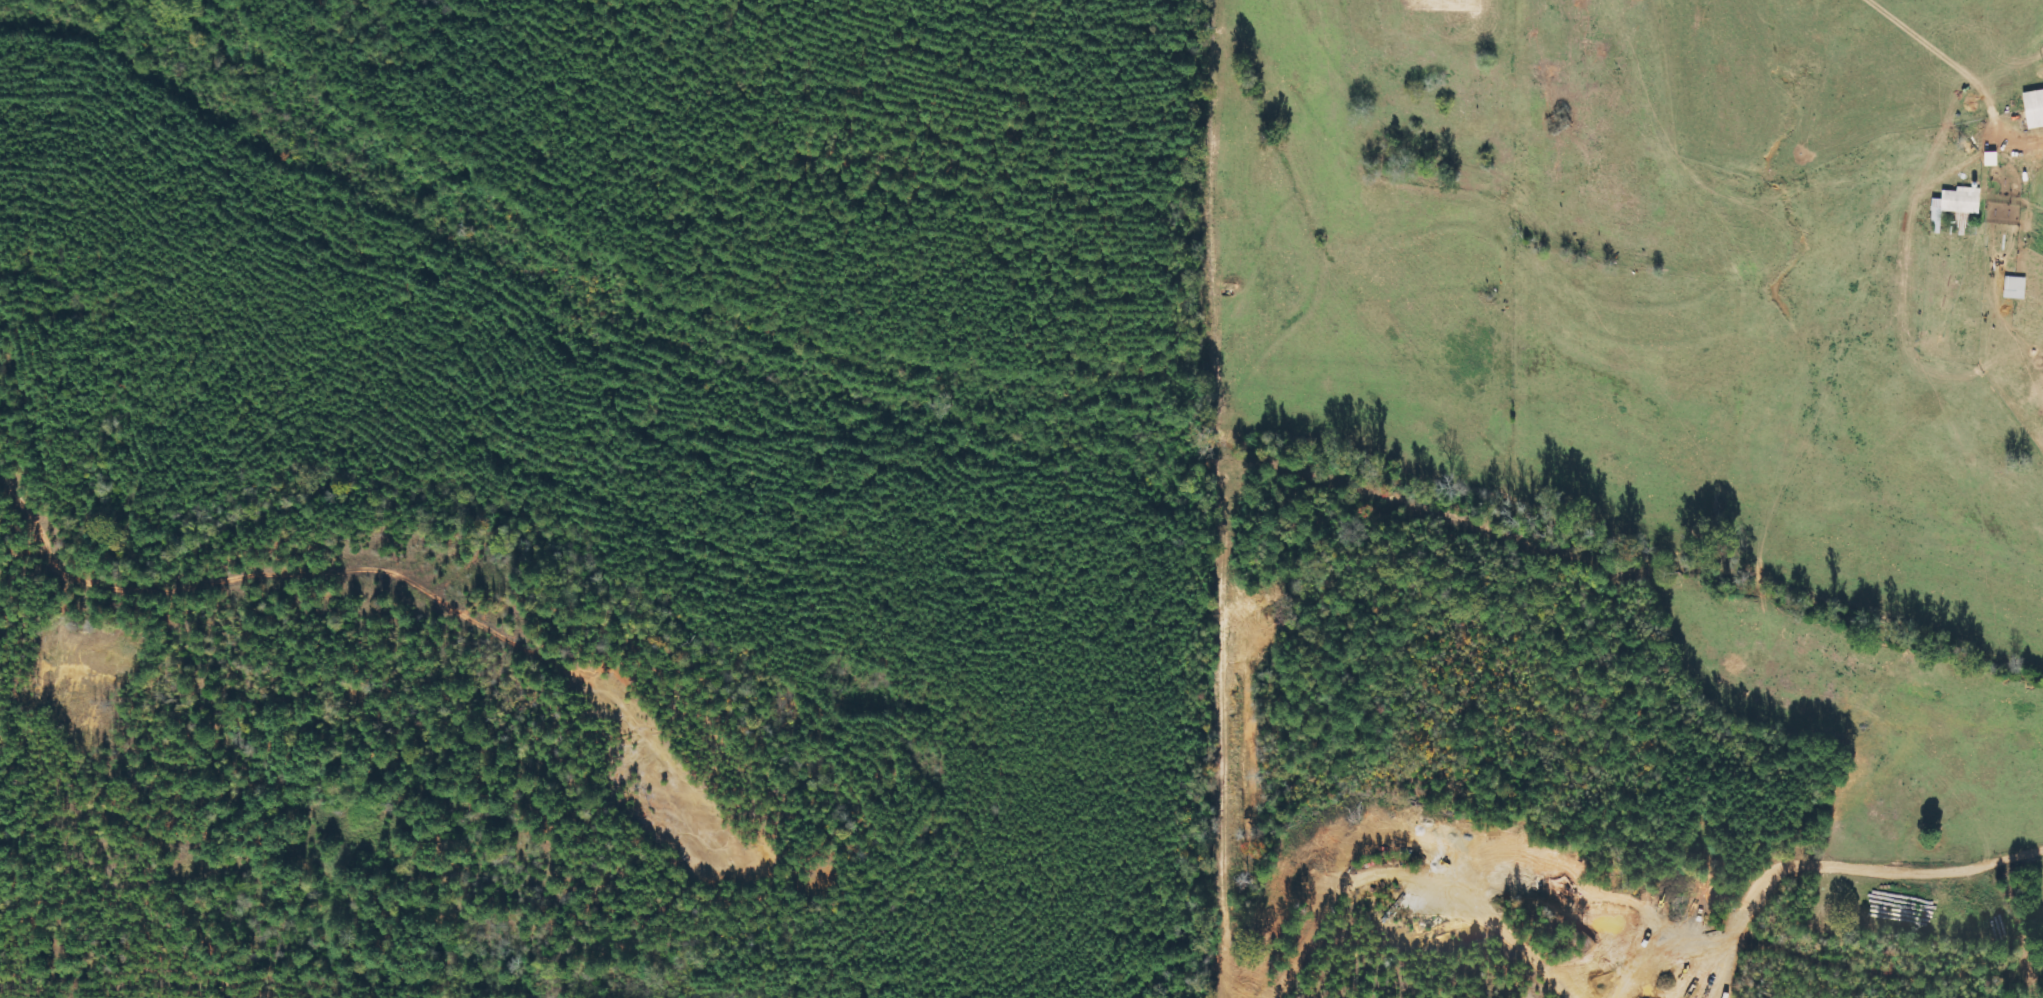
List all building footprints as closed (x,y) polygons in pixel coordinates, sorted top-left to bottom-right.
[(2042,128),(2042,90),(2026,93),(2032,129),(2042,128)] [(1982,188),(1958,187),(1958,191),(1945,190),(1944,199),(1935,199),(1934,233),(1942,233),(1943,212),(1981,213),(1982,188)]
